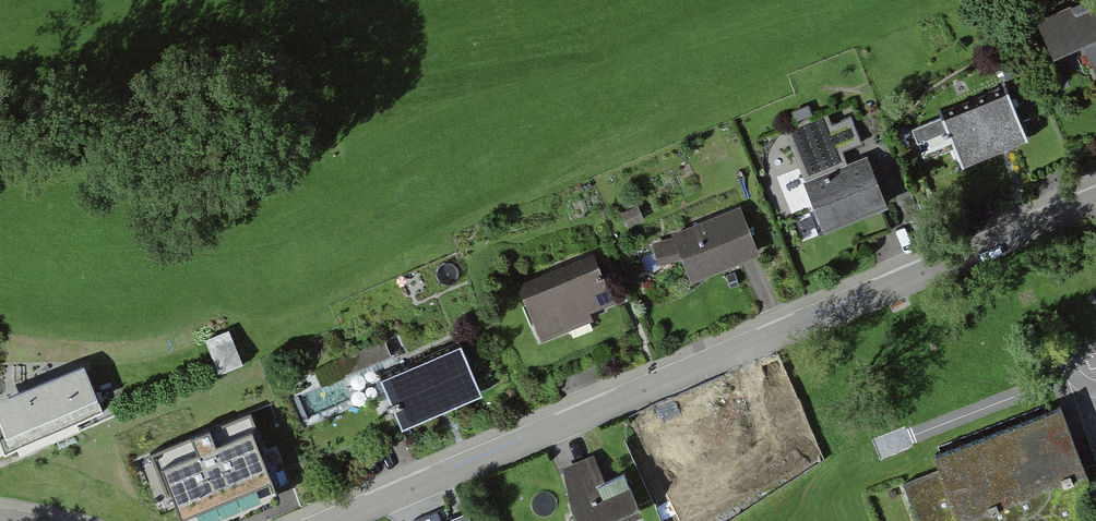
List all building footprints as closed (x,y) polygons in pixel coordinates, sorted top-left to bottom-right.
[(1036,26),(1054,65),(1084,52),(1095,78),(1095,0),(1094,0),(1036,26)] [(1022,143),(999,91),(935,120),(958,171),(1022,143)] [(847,169),(842,154),(862,147),(852,121),(832,128),(827,115),(785,131),(824,235),(886,212),(867,161),(847,169)] [(735,208),(649,245),(662,273),(678,265),(687,285),(756,255),(735,208)] [(585,263),(512,294),(532,342),(606,310),(585,263)] [(230,330),(205,340),(219,376),(244,366),(230,330)] [(483,402),(459,351),(380,387),(404,438),(483,402)] [(86,369),(0,405),(0,453),(4,462),(107,419),(86,369)] [(750,458),(789,440),(762,381),(687,414),(703,450),(739,434),(750,458)] [(1095,514),(1095,499),(1059,407),(934,456),(939,468),(905,482),(920,520),(1078,520),(1095,514)] [(153,459),(180,520),(246,520),(286,504),(250,418),(153,459)] [(574,520),(643,520),(623,475),(604,483),(593,457),(563,470),(570,512),(574,520)]
